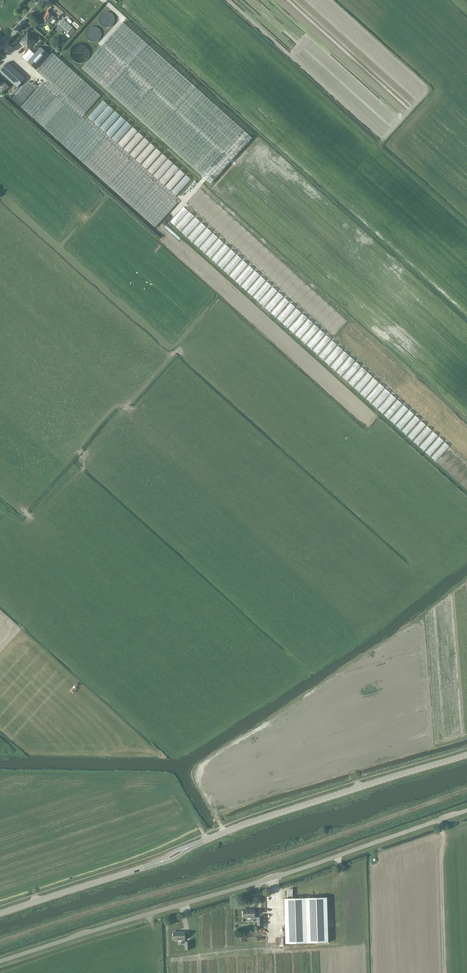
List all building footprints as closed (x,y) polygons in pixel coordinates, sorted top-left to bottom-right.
[(49,24),(55,18),(52,15),(48,11),(42,18),(44,19),(43,20),(45,22),(46,21),(49,24)] [(67,33),(72,27),(63,19),(58,25),(67,33)] [(123,23),(82,68),(211,184),(252,138),(123,23)] [(72,27),(67,33),(70,37),(76,31),(72,27)] [(28,34),(25,37),(20,42),(28,49),(35,41),(28,34)] [(36,70),(49,55),(41,47),(34,54),(29,50),(22,58),(36,70)] [(84,114),(100,96),(67,66),(66,66),(53,53),(36,71),(84,114)] [(0,71),(0,72),(7,79),(16,70),(8,62),(0,71)] [(27,79),(10,97),(20,106),(36,88),(27,79)] [(8,87),(9,86),(3,81),(2,83),(0,81),(0,85),(6,90),(8,87)] [(21,107),(36,120),(155,227),(177,203),(43,83),(21,107)] [(192,179),(102,99),(88,116),(177,196),(192,179)] [(197,188),(184,203),(188,207),(202,192),(197,188)] [(190,209),(195,213),(207,196),(202,193),(190,209)] [(196,213),(200,217),(213,202),(209,199),(196,213)] [(214,203),(202,220),(206,223),(218,206),(214,203)] [(450,446),(184,206),(170,222),(436,461),(450,446)] [(221,209),(207,224),(211,228),(225,213),(221,209)] [(217,232),(231,218),(227,214),(213,229),(217,232)] [(219,235),(224,239),(237,224),(232,220),(219,235)] [(229,243),(243,229),(239,225),(225,240),(229,243)] [(235,249),(249,234),(245,231),(231,245),(235,249)] [(242,255),(254,239),(250,236),(238,252),(242,255)] [(243,256),(247,260),(261,245),(257,241),(243,256)] [(263,247),(249,262),(253,265),(266,251),(263,247)] [(259,270),(273,256),(269,252),(255,267),(259,270)] [(266,276),(278,260),(274,257),(262,273),(266,276)] [(280,263),(267,277),(271,281),(284,267),(280,263)] [(277,286),(290,272),(286,268),(273,283),(277,286)] [(282,292),(296,277),(292,274),(279,288),(282,292)] [(298,279),(284,294),(288,298),(302,283),(298,279)] [(304,284),(290,299),(294,302),(308,288),(304,284)] [(310,290),(296,304),(300,308),(314,293),(310,290)] [(316,295),(302,310),(306,313),(320,299),(316,295)] [(312,319),(326,304),(322,300),(308,315),(312,319)] [(314,321),(318,324),(331,309),(327,305),(314,321)] [(334,311),(320,326),(324,329),(338,315),(334,311)] [(326,331),(330,335),(344,320),(340,316),(326,331)] [(344,902),(351,902),(351,894),(344,894),(344,896),(337,896),(337,907),(344,907),(344,902)] [(327,897),(293,898),(284,898),(286,944),(328,943),(327,897)] [(248,918),(255,918),(254,909),(249,909),(243,910),(243,918),(248,918)] [(174,941),(185,940),(185,931),(179,932),(173,932),(174,941)]
